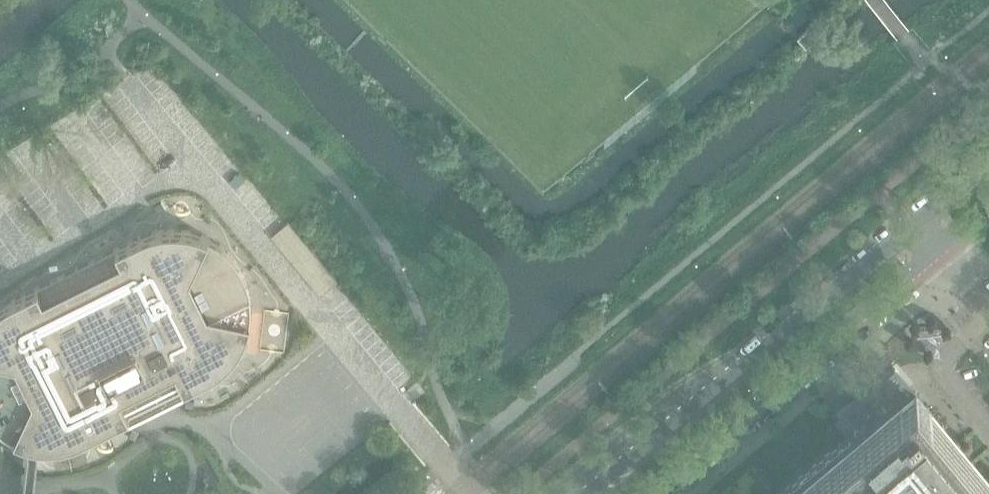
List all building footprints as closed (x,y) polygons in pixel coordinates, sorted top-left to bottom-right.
[(178,229),(174,229),(168,229),(163,230),(155,231),(149,233),(143,235),(138,238),(13,300),(9,302),(5,304),(1,308),(0,308),(0,429),(4,432),(13,437),(21,441),(31,444),(40,445),(49,445),(58,445),(66,443),(74,441),(82,438),(183,388),(199,380),(206,377),(212,374),(217,371),(222,367),(227,362),(233,357),(238,351),(242,344),(245,337),(248,329),(250,322),(252,311),(251,302),(250,294),(248,285),(245,278),(240,268),(235,260),(229,253),(222,247),(214,241),(207,236),(200,234),(195,232),(188,231),(178,229)] [(780,493),(870,493),(873,492),(875,493),(988,493),(988,475),(916,386),(909,392),(906,388),(903,392),(895,398),(886,388),(873,399),(872,397),(870,397),(869,396),(867,396),(865,397),(864,397),(862,399),(861,400),(861,402),(861,403),(861,405),(861,407),(862,408),(849,419),(857,429),(843,441),(780,493)]
